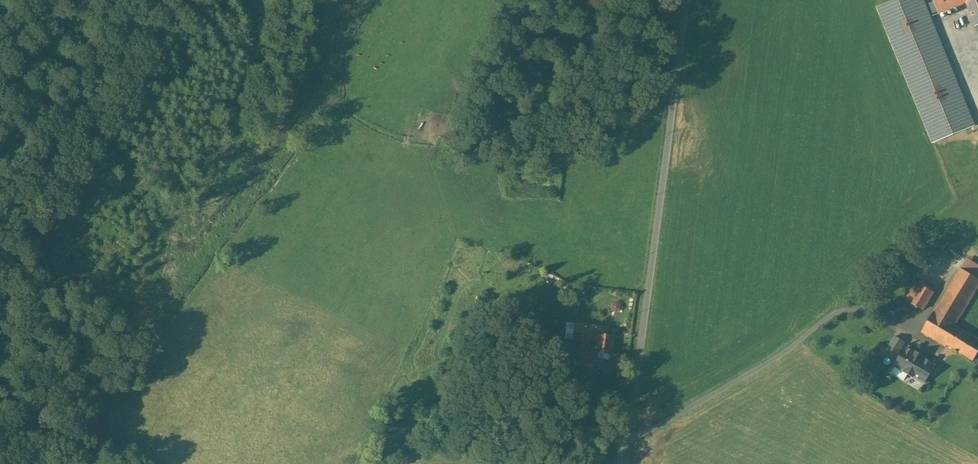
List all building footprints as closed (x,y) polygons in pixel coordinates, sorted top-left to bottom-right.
[(876,8),(932,144),(975,126),(923,0),(896,0),(876,8)] [(939,13),(967,2),(976,26),(977,25),(977,0),(933,0),(939,13)] [(961,267),(922,333),(974,363),(977,355),(977,338),(956,324),(977,288),(977,277),(961,267)] [(933,293),(913,281),(903,298),(922,309),(933,293)] [(603,327),(576,323),(574,342),(595,345),(594,354),(612,356),(615,336),(602,334),(603,327)] [(905,342),(894,336),(886,350),(896,356),(905,342)] [(935,365),(906,347),(896,365),(925,382),(935,365)] [(568,371),(591,374),(593,363),(570,360),(568,371)]
